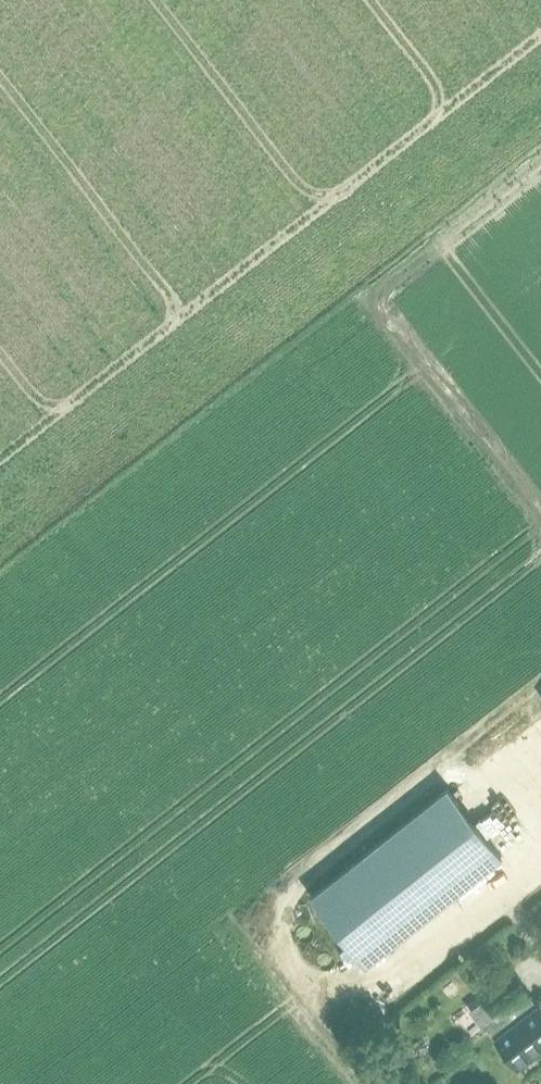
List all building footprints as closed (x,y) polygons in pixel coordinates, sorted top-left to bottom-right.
[(311,895),(366,964),(502,855),(448,787),(311,895)] [(485,1028),(488,1025),(496,1036),(497,1036),(519,1064),(540,1047),(540,1009),(538,1004),(529,993),(517,978),(489,1000),(486,997),(470,1009),(485,1028)]
